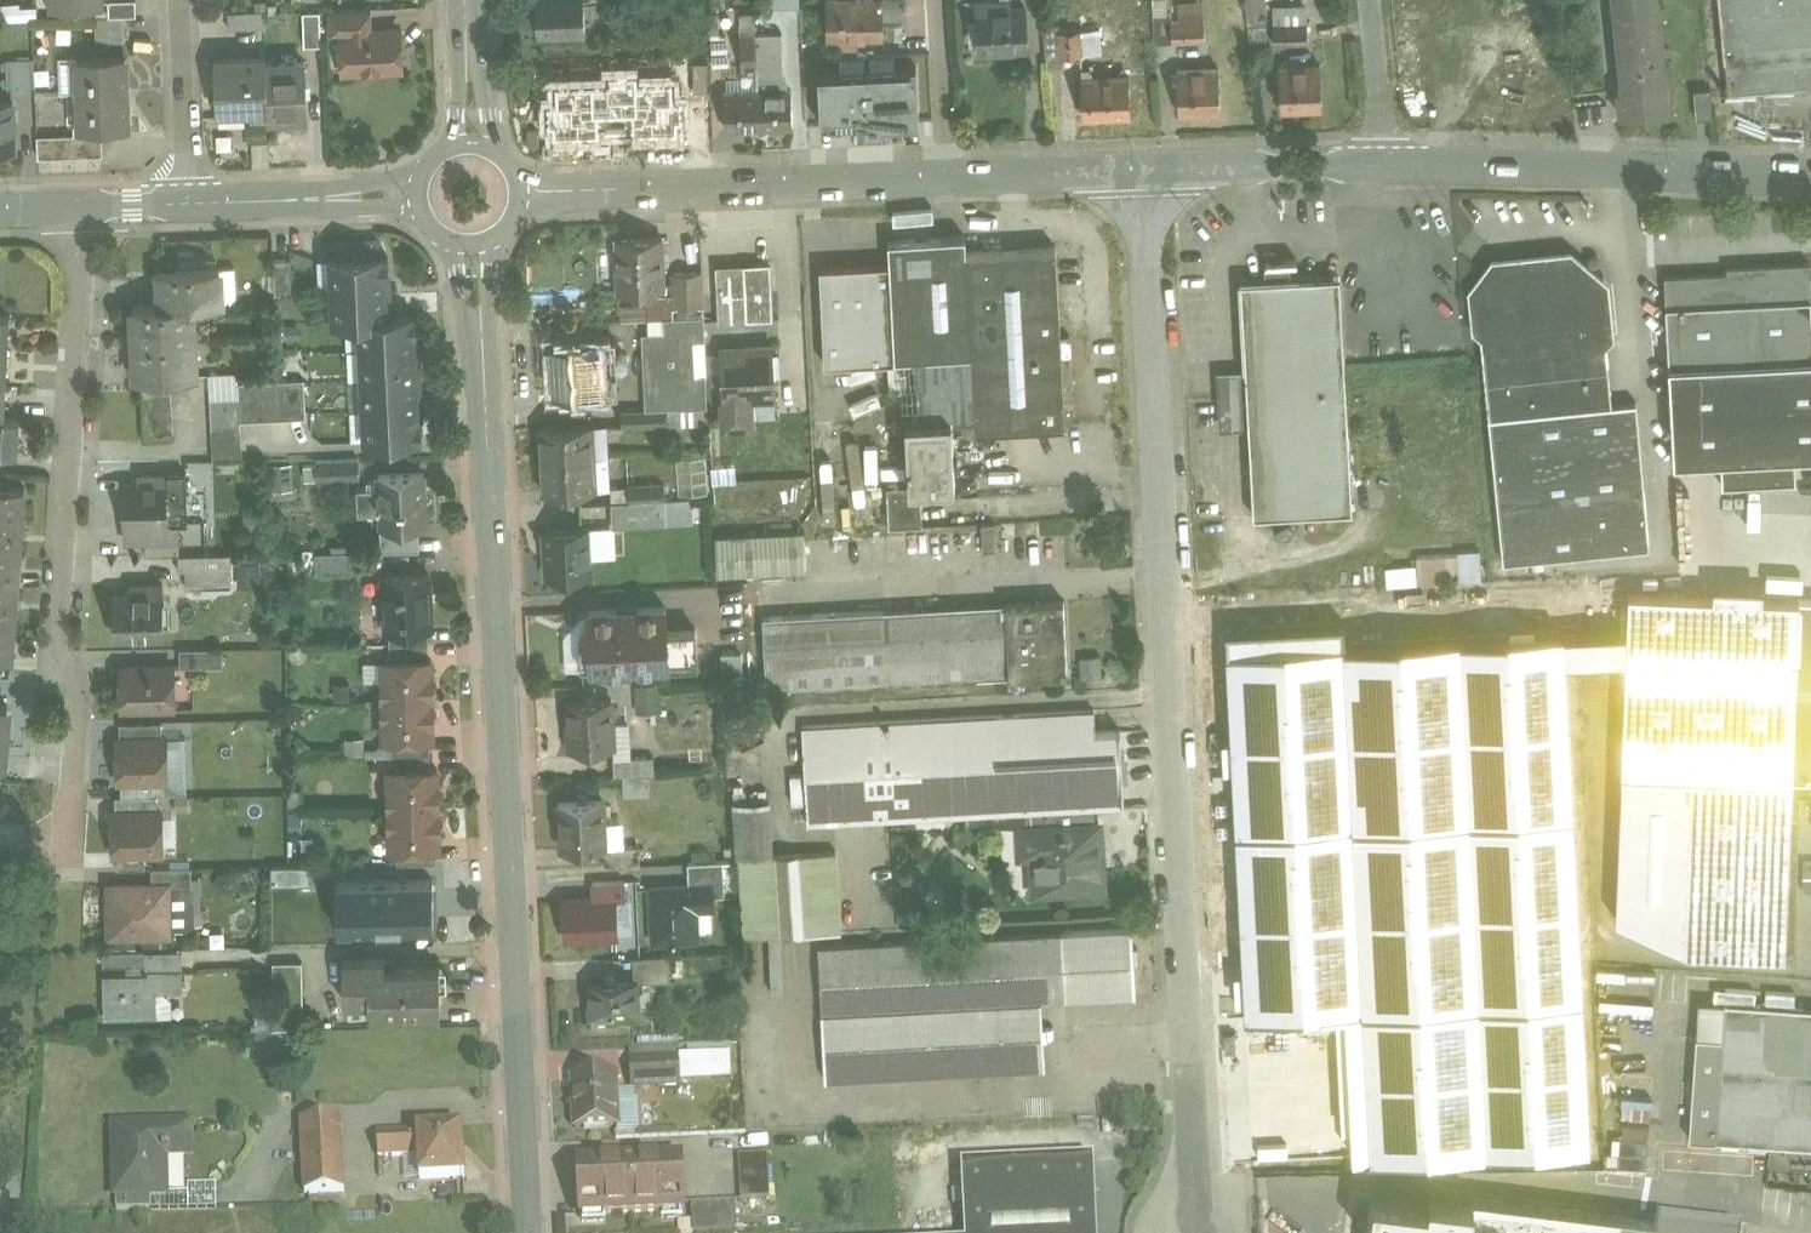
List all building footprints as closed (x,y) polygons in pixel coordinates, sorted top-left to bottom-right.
[(111,15),(118,15),(126,15),(138,14),(137,0),(110,0),(111,15)] [(540,34),(585,33),(584,0),(539,0),(540,34)] [(828,0),(829,39),(843,39),(843,52),(859,51),(859,39),(884,38),(884,18),(908,18),(908,0),(830,0),(828,0)] [(980,51),(981,50),(981,48),(997,48),(997,49),(1028,48),(1028,50),(1029,50),(1028,7),(1013,8),(1012,0),(978,0),(980,51)] [(1244,18),(1262,17),(1261,0),(1243,0),(1244,18)] [(1617,4),(1615,4),(1617,19),(1619,19),(1626,88),(1620,90),(1622,113),(1671,109),(1668,84),(1667,85),(1657,0),(1617,0),(1617,4)] [(1725,60),(1726,60),(1729,83),(1720,84),(1721,91),(1729,90),(1729,91),(1810,83),(1810,0),(1720,0),(1725,60)] [(373,7),(330,9),(331,31),(343,31),(374,29),(373,7)] [(1308,8),(1274,9),(1275,43),(1309,42),(1308,8)] [(266,10),(229,11),(230,28),(266,27),(266,10)] [(322,10),(305,10),(306,44),(323,43),(322,10)] [(1173,19),(1171,11),(1155,12),(1156,40),(1172,40),(1171,19),(1173,19)] [(298,42),(298,12),(288,12),(288,42),(298,42)] [(111,15),(97,16),(98,41),(127,40),(126,15),(118,15),(111,15)] [(1205,39),(1204,19),(1173,19),(1171,19),(1172,40),(1205,39)] [(1060,25),(1045,26),(1049,67),(1064,66),(1063,56),(1061,31),(1060,25)] [(374,29),(343,31),(345,61),(362,60),(363,67),(366,72),(383,71),(385,66),(403,65),(401,28),(374,29)] [(1080,30),(1061,31),(1063,56),(1082,54),(1080,30)] [(783,32),(756,33),(758,68),(759,91),(786,90),(785,74),(780,75),(779,51),(784,51),(783,32)] [(756,33),(740,34),(742,68),(758,68),(756,33)] [(727,37),(712,38),(713,63),(728,63),(727,37)] [(127,55),(80,57),(81,92),(129,90),(127,55)] [(268,56),(216,58),(218,110),(220,110),(220,108),(247,108),(247,109),(269,108),(268,62),(268,56)] [(706,58),(662,59),(663,75),(706,74),(706,58)] [(35,61),(9,62),(10,88),(37,86),(35,61)] [(306,61),(268,62),(269,108),(270,115),(290,115),(291,120),(295,123),(300,124),(305,122),(308,118),(309,113),(306,61)] [(917,65),(818,70),(821,124),(857,122),(858,127),(883,126),(883,120),(920,119),(917,65)] [(1322,65),(1280,67),(1282,108),(1324,106),(1322,65)] [(1129,76),(1092,78),(1092,70),(1090,70),(1090,68),(1082,69),(1082,78),(1083,114),(1130,112),(1129,76)] [(638,79),(637,70),(610,71),(611,80),(556,82),(557,100),(548,100),(548,122),(555,122),(555,133),(599,131),(598,126),(634,125),(634,130),(678,128),(677,117),(683,117),(682,96),(674,97),(673,78),(638,79)] [(1220,109),(1219,71),(1178,72),(1179,110),(1220,109)] [(1712,87),(1695,89),(1698,118),(1715,117),(1712,87)] [(129,90),(81,92),(83,128),(131,126),(129,90)] [(786,90),(759,91),(760,127),(794,126),(792,90),(786,90)] [(759,91),(725,93),(726,129),(760,127),(759,91)] [(0,102),(0,153),(18,152),(16,102),(0,102)] [(105,139),(41,141),(42,158),(105,156),(105,139)] [(967,233),(890,237),(892,262),(897,356),(973,352),(968,251),(967,233)] [(665,289),(664,237),(619,238),(620,290),(665,289)] [(381,239),(338,241),(339,256),(381,254),(381,239)] [(1057,246),(968,251),(973,352),(977,428),(1065,424),(1065,420),(1076,420),(1071,333),(1062,333),(1057,246)] [(339,256),(333,257),(334,288),(386,286),(386,273),(390,272),(389,254),(381,254),(339,256)] [(292,258),(275,258),(277,293),(294,292),(292,258)] [(1665,275),(1670,365),(1810,358),(1810,270),(1810,261),(1744,265),(1744,271),(1665,275)] [(897,356),(892,262),(821,265),(826,362),(897,359),(897,356)] [(1581,269),(1550,272),(1539,263),(1500,267),(1478,291),(1490,416),(1613,404),(1613,403),(1601,286),(1581,269)] [(772,265),(718,268),(720,319),(775,317),(772,265)] [(221,266),(163,269),(164,305),(195,303),(223,302),(221,266)] [(703,272),(675,273),(677,316),(679,316),(706,315),(703,272)] [(1342,272),(1245,276),(1249,364),(1346,359),(1342,272)] [(386,286),(334,288),(336,320),(362,319),(362,318),(362,317),(391,316),(391,315),(392,315),(391,299),(387,299),(386,286)] [(164,305),(135,306),(137,341),(196,338),(195,303),(164,305)] [(10,348),(12,313),(0,312),(0,347),(10,348)] [(417,313),(392,315),(391,315),(391,316),(362,317),(362,318),(362,319),(363,348),(415,345),(415,332),(418,332),(417,313)] [(706,315),(679,316),(677,316),(675,316),(676,333),(692,333),(692,340),(707,339),(706,315)] [(675,316),(650,317),(651,334),(676,333),(675,316)] [(651,334),(646,335),(649,393),(675,392),(695,391),(694,377),(692,340),(692,333),(676,333),(651,334)] [(615,336),(601,337),(604,392),(618,391),(617,362),(623,365),(628,361),(628,354),(622,351),(616,355),(615,336)] [(601,337),(552,340),(555,394),(604,392),(601,337)] [(196,338),(137,341),(138,376),(143,376),(172,375),(198,373),(196,338)] [(415,345),(363,348),(365,378),(420,375),(420,358),(416,358),(415,345)] [(775,345),(747,346),(748,349),(722,350),(726,426),(753,425),(751,391),(777,390),(775,345)] [(0,347),(0,381),(8,381),(10,348),(0,347)] [(1670,365),(1675,462),(1722,459),(1724,485),(1797,481),(1796,455),(1810,455),(1810,358),(1670,365)] [(1346,359),(1249,364),(1252,423),(1349,418),(1346,359)] [(700,374),(700,377),(694,377),(695,391),(675,392),(676,407),(678,407),(709,405),(709,375),(707,375),(707,374),(700,374)] [(172,375),(143,376),(144,392),(173,391),(172,375)] [(420,375),(365,378),(366,408),(418,406),(418,393),(421,392),(420,375)] [(289,378),(273,379),(275,418),(292,417),(289,378)] [(306,378),(289,378),(292,417),(308,416),(306,378)] [(273,379),(257,380),(258,419),(275,418),(273,379)] [(257,380),(241,381),(241,395),(242,411),(242,420),(258,419),(257,380)] [(173,391),(144,392),(144,407),(173,406),(173,391)] [(241,395),(212,395),(213,412),(242,411),(241,395)] [(1613,404),(1490,416),(1505,561),(1650,546),(1637,400),(1613,403),(1613,404)] [(173,406),(144,407),(145,423),(174,421),(173,406)] [(418,406),(366,408),(368,440),(423,437),(423,418),(419,419),(418,406)] [(676,407),(622,410),(623,426),(679,423),(678,407),(676,407)] [(242,420),(242,411),(213,412),(213,427),(242,427),(242,420)] [(0,414),(0,450),(18,451),(20,416),(6,415),(0,414)] [(953,414),(906,417),(910,482),(910,485),(922,485),(956,483),(953,414)] [(1349,418),(1252,423),(1256,513),(1353,508),(1349,418)] [(174,421),(145,423),(146,439),(175,438),(174,421)] [(593,424),(542,426),(543,459),(594,457),(593,424)] [(242,442),(242,427),(213,427),(214,443),(242,442)] [(874,442),(859,441),(858,475),(873,475),(874,442)] [(243,458),(242,442),(214,443),(214,459),(243,458)] [(594,457),(543,459),(544,491),(596,489),(594,457)] [(360,458),(318,460),(318,463),(318,479),(361,477),(360,458)] [(318,463),(306,464),(306,479),(318,479),(318,463)] [(292,464),(274,465),(275,483),(293,482),(292,464)] [(188,472),(141,473),(141,481),(125,482),(126,522),(146,522),(146,537),(181,537),(181,521),(189,520),(188,472)] [(425,472),(380,474),(381,486),(358,487),(360,513),(381,512),(382,526),(421,524),(428,524),(425,472)] [(910,485),(910,482),(889,483),(891,526),(924,524),(922,485),(910,485)] [(0,483),(0,552),(21,554),(26,485),(0,483)] [(665,484),(612,487),(613,501),(666,499),(665,484)] [(666,499),(613,501),(614,527),(667,524),(666,499)] [(146,537),(146,522),(126,522),(126,538),(146,537)] [(995,522),(981,523),(982,550),(996,549),(995,522)] [(421,524),(382,526),(383,550),(422,549),(421,524)] [(589,526),(547,528),(550,576),(592,574),(589,526)] [(806,530),(717,534),(719,573),(808,568),(806,530)] [(181,537),(146,537),(147,554),(180,553),(181,554),(181,537)] [(354,550),(317,551),(318,573),(355,573),(354,550)] [(0,552),(0,586),(18,588),(21,554),(0,552)] [(181,554),(180,553),(180,569),(187,569),(188,568),(232,567),(232,553),(181,554)] [(1459,553),(1417,555),(1419,582),(1460,579),(1459,553)] [(232,567),(188,568),(187,569),(188,586),(233,585),(232,567)] [(430,572),(385,575),(388,628),(433,626),(430,572)] [(132,583),(132,592),(116,593),(117,634),(166,633),(165,582),(132,583)] [(0,586),(0,620),(16,622),(18,588),(0,586)] [(1800,599),(1630,593),(1623,772),(1693,775),(1792,779),(1800,599)] [(1064,599),(1007,602),(1010,675),(1068,672),(1064,599)] [(1800,599),(1792,779),(1792,780),(1793,780),(1810,780),(1810,600),(1800,599)] [(1007,602),(886,608),(890,681),(1010,675),(1007,602)] [(667,606),(590,609),(591,634),(581,634),(583,668),(670,664),(668,629),(667,606)] [(886,608),(763,614),(767,688),(890,681),(886,608)] [(0,620),(0,655),(13,656),(16,622),(0,620)] [(1340,623),(1275,626),(1271,630),(1253,631),(1253,632),(1250,632),(1236,648),(1236,651),(1230,651),(1232,681),(1348,675),(1346,645),(1346,628),(1340,623)] [(698,627),(668,629),(670,658),(699,657),(698,627)] [(1562,634),(1346,645),(1348,675),(1232,681),(1255,1136),(1369,1130),(1370,1155),(1589,1144),(1562,634)] [(430,643),(391,644),(391,658),(430,658),(430,643)] [(224,647),(181,647),(182,666),(225,665),(224,647)] [(391,658),(385,659),(385,698),(433,698),(433,658),(430,658),(391,658)] [(175,665),(123,666),(124,707),(175,706),(175,665)] [(659,709),(658,682),(634,683),(635,710),(659,709)] [(433,698),(385,698),(386,738),(393,738),(431,737),(434,737),(433,698)] [(613,698),(569,700),(571,747),(615,745),(613,698)] [(5,764),(10,704),(0,703),(0,763),(5,764)] [(1095,709),(803,724),(808,823),(1026,810),(1095,806),(1125,805),(1120,731),(1096,733),(1095,709)] [(164,721),(121,721),(122,738),(164,737),(164,721)] [(122,738),(120,738),(121,780),(123,780),(123,794),(152,794),(152,779),(168,779),(167,737),(164,737),(122,738)] [(431,737),(393,738),(393,753),(432,752),(431,737)] [(432,752),(393,753),(393,769),(432,767),(432,752)] [(654,754),(614,756),(615,774),(655,772),(654,754)] [(389,769),(391,809),(439,806),(437,767),(432,767),(393,769),(389,769)] [(1693,775),(1623,772),(1617,921),(1686,951),(1693,775)] [(786,773),(787,800),(797,800),(795,773),(786,773)] [(1792,779),(1693,775),(1686,951),(1786,955),(1793,780),(1792,780),(1792,779)] [(123,794),(117,795),(117,811),(158,810),(159,810),(159,794),(152,794),(123,794)] [(1237,796),(1211,797),(1213,825),(1239,824),(1237,796)] [(605,798),(562,801),(565,847),(604,845),(607,845),(605,798)] [(771,799),(736,801),(739,854),(741,854),(741,853),(775,851),(771,799)] [(550,847),(563,846),(561,800),(549,800),(550,847)] [(439,806),(391,809),(392,847),(399,847),(438,847),(440,847),(439,806)] [(1095,806),(1026,810),(1027,825),(1096,821),(1095,806)] [(117,811),(115,811),(116,852),(118,852),(147,852),(163,852),(163,810),(159,810),(158,810),(117,811)] [(1096,821),(1027,825),(1028,852),(1021,852),(1021,854),(1032,854),(1033,890),(1101,888),(1098,821),(1096,821)] [(607,845),(604,845),(605,866),(640,864),(639,843),(607,845)] [(438,847),(399,847),(399,862),(438,861),(438,847)] [(775,851),(741,853),(741,854),(746,934),(799,931),(799,932),(843,930),(838,849),(775,851)] [(147,866),(147,852),(118,852),(118,867),(147,866)] [(734,860),(690,862),(691,885),(726,883),(725,861),(734,861),(734,860)] [(1810,889),(1810,860),(1800,860),(1799,889),(1810,889)] [(644,865),(645,880),(684,879),(683,863),(644,865)] [(193,865),(153,866),(154,883),(170,882),(170,887),(194,887),(193,865)] [(272,884),(309,884),(309,865),(272,865),(272,884)] [(433,880),(336,882),(338,928),(434,926),(433,880)] [(626,880),(594,881),(595,898),(617,897),(617,898),(627,898),(626,880)] [(154,883),(110,883),(111,934),(171,933),(170,887),(170,882),(154,883)] [(691,885),(653,887),(655,940),(699,938),(697,907),(714,906),(714,895),(726,894),(726,883),(691,885)] [(595,898),(566,899),(568,935),(618,933),(617,898),(617,897),(595,898)] [(1133,927),(1063,931),(1066,998),(1137,994),(1133,927)] [(1063,931),(820,945),(824,1011),(1042,999),(1066,998),(1063,931)] [(145,962),(145,948),(104,949),(104,963),(145,962)] [(670,954),(634,956),(634,972),(658,970),(658,979),(671,978),(670,954)] [(441,967),(387,968),(387,957),(345,957),(346,1000),(370,999),(370,1010),(442,1008),(441,967)] [(304,1012),(303,960),(275,961),(276,1013),(304,1012)] [(143,967),(143,972),(105,973),(106,1015),(152,1014),(151,1001),(158,1001),(158,988),(183,988),(183,967),(143,967)] [(637,979),(590,981),(590,982),(591,982),(592,996),(590,996),(592,1029),(616,1028),(616,1026),(640,1024),(637,979)] [(1711,988),(1711,1000),(1748,1001),(1748,989),(1711,988)] [(1761,992),(1761,1003),(1792,1004),(1792,993),(1761,992)] [(824,1011),(823,1011),(827,1078),(1046,1066),(1042,999),(824,1011)] [(1700,1000),(1691,1139),(1810,1145),(1810,1008),(1700,1000)] [(680,1055),(632,1057),(632,1073),(658,1072),(659,1082),(681,1081),(680,1055)] [(616,1071),(575,1073),(578,1126),(619,1124),(616,1071)] [(7,1114),(14,1081),(0,1078),(0,1113),(7,1114)] [(341,1118),(302,1120),(307,1192),(345,1190),(341,1118)] [(191,1123),(119,1125),(120,1158),(118,1159),(118,1161),(118,1190),(152,1190),(167,1189),(166,1152),(192,1151),(191,1123)] [(463,1126),(420,1128),(420,1130),(421,1153),(422,1176),(466,1175),(463,1126)] [(420,1130),(379,1131),(380,1154),(421,1153),(420,1130)] [(1649,1140),(1622,1138),(1620,1165),(1647,1167),(1649,1140)] [(770,1154),(740,1155),(743,1199),(772,1198),(770,1154)] [(684,1157),(579,1162),(582,1216),(686,1211),(684,1157)] [(1095,1159),(963,1165),(966,1232),(1098,1232),(1095,1159)] [(152,1190),(118,1190),(119,1208),(153,1208),(152,1190)] [(1431,1192),(1430,1199),(1375,1192),(1370,1232),(1743,1232),(1744,1230),(1431,1192)] [(737,1201),(693,1203),(695,1232),(738,1230),(737,1201)]
